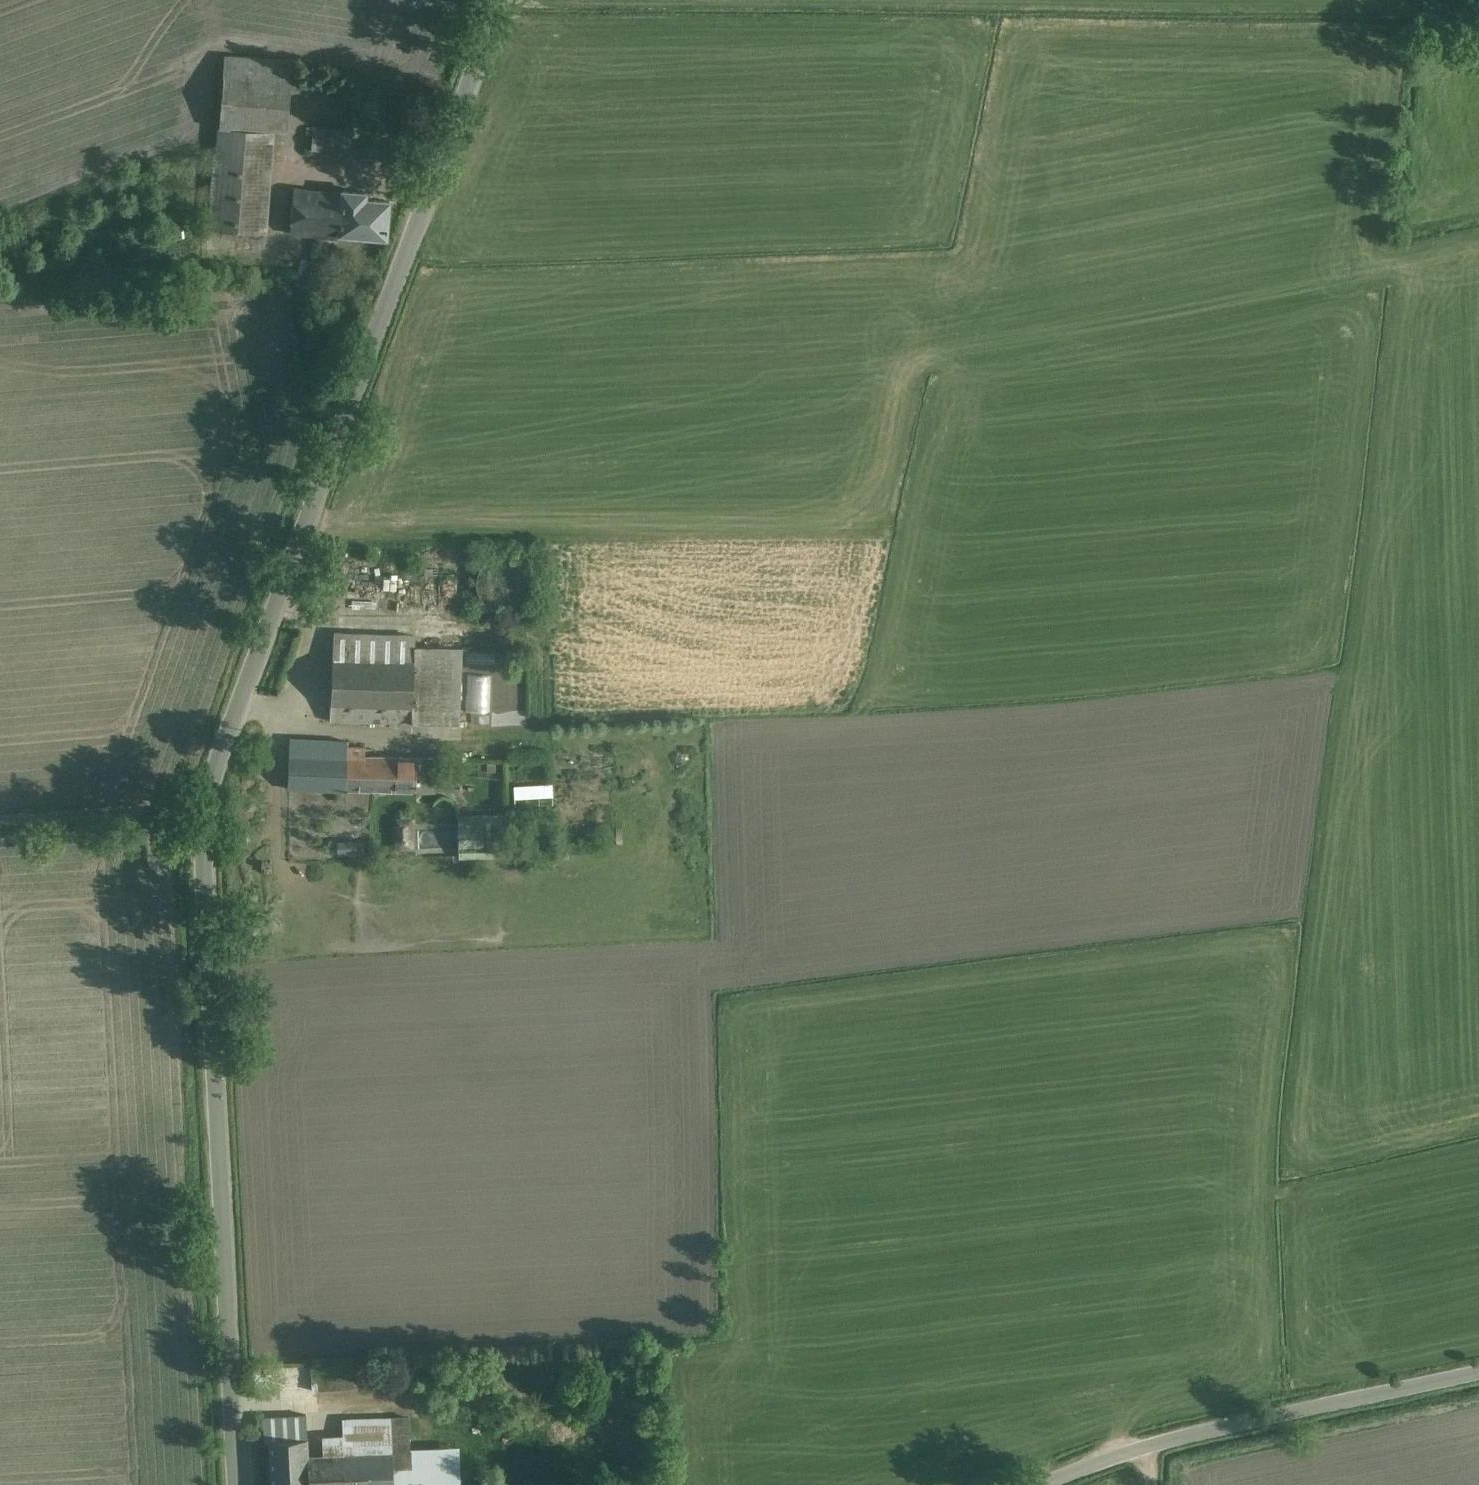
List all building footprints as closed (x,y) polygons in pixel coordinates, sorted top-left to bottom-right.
[(299,55),(222,47),(202,241),(270,249),(283,136),(292,137),(299,55)] [(314,164),(389,169),(390,145),(315,141),(314,164)] [(296,235),(388,238),(390,188),(298,184),(296,235)] [(322,292),(328,265),(301,259),(295,286),(322,292)] [(338,626),(332,712),(461,721),(466,648),(417,645),(418,631),(338,626)] [(290,787),(403,789),(404,740),(290,738),(290,787)] [(539,791),(539,806),(564,806),(564,790),(539,791)] [(462,822),(462,859),(512,859),(512,822),(462,822)] [(410,844),(424,848),(430,830),(417,825),(410,844)] [(381,858),(380,844),(355,845),(356,859),(381,858)] [(361,1392),(359,1365),(308,1370),(310,1397),(361,1392)] [(526,1395),(451,1398),(453,1475),(503,1474),(502,1438),(527,1437),(526,1395)] [(311,1437),(268,1437),(268,1484),(312,1484),(311,1437)]
